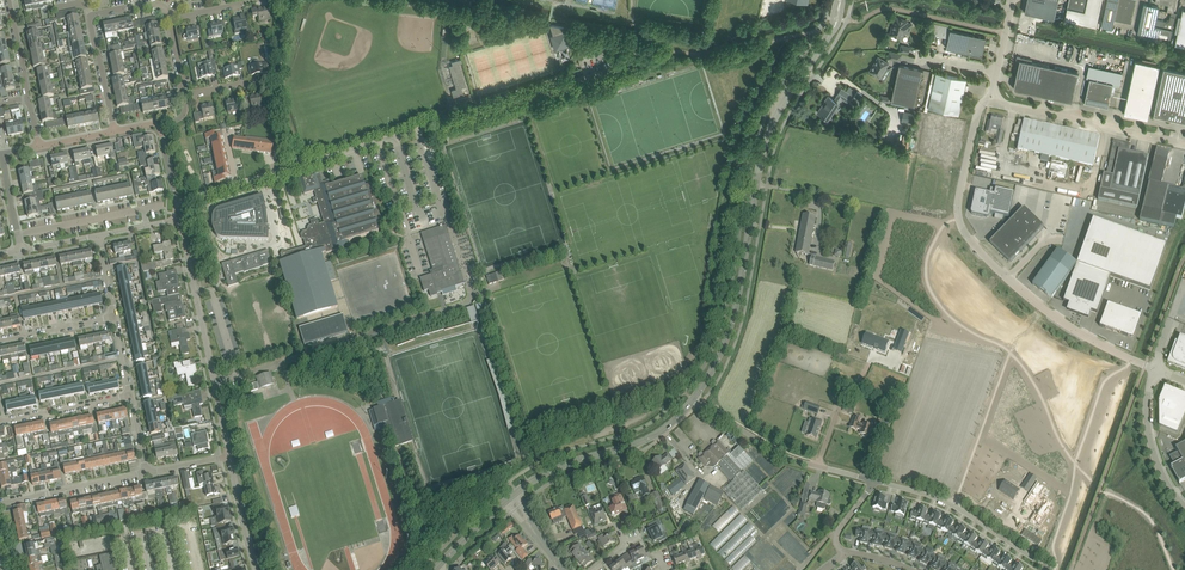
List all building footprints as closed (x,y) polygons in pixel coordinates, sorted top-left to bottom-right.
[(31,0),(24,0),(25,7),(26,7),(26,11),(33,10),(33,6),(32,6),(31,0)] [(39,4),(40,9),(43,9),(43,8),(44,7),(47,7),(46,3),(46,0),(38,0),(39,4)] [(271,1),(267,1),(269,9),(276,7),(274,0),(273,0),(271,1)] [(1030,13),(1054,19),(1058,0),(1027,0),(1024,12),(1030,13)] [(1065,19),(1096,26),(1102,0),(1069,0),(1065,19)] [(1111,28),(1114,19),(1131,23),(1136,0),(1107,0),(1101,26),(1111,28)] [(1169,1),(1167,11),(1174,13),(1176,0),(1166,0),(1169,1)] [(1169,44),(1172,29),(1175,17),(1170,16),(1169,20),(1167,22),(1156,19),(1159,7),(1144,4),(1138,32),(1152,36),(1151,40),(1169,44)] [(267,7),(257,9),(251,10),(253,18),(258,17),(259,21),(270,18),(267,7)] [(1184,47),(1184,10),(1182,9),(1175,45),(1184,47)] [(68,25),(68,26),(79,24),(78,16),(74,16),(71,17),(68,18),(66,11),(63,11),(64,19),(67,18),(67,21),(64,22),(65,26),(68,25)] [(240,17),(233,18),(236,30),(245,28),(247,38),(252,37),(248,18),(245,19),(244,16),(243,16),(240,16),(240,17)] [(133,29),(132,22),(131,18),(124,19),(126,31),(130,30),(131,34),(134,33),(133,29)] [(891,34),(901,38),(903,38),(905,32),(909,33),(911,24),(906,22),(907,21),(896,18),(891,34)] [(119,32),(126,31),(124,19),(117,21),(119,32)] [(119,32),(117,21),(110,22),(112,33),(113,33),(113,36),(119,35),(119,32)] [(220,21),(210,23),(211,29),(212,34),(213,37),(223,35),(223,32),(222,28),(225,27),(224,22),(221,22),(220,21)] [(105,35),(112,33),(110,22),(103,24),(105,35)] [(145,34),(148,33),(159,31),(158,24),(157,23),(154,24),(150,25),(147,26),(144,27),(145,34)] [(931,34),(948,38),(946,48),(969,53),(982,56),(986,37),(973,35),(950,30),(951,27),(933,23),(931,34)] [(68,26),(70,32),(81,30),(79,24),(68,26)] [(552,35),(556,50),(571,46),(565,27),(551,25),(554,35),(552,35)] [(184,36),(184,39),(185,39),(186,39),(188,39),(188,42),(199,40),(198,38),(202,37),(201,34),(200,27),(196,27),(196,26),(185,28),(187,35),(186,35),(184,36)] [(70,32),(71,40),(82,37),(81,30),(70,32)] [(27,33),(29,41),(39,39),(38,31),(27,33)] [(148,33),(149,40),(160,38),(159,31),(148,33)] [(71,40),(73,46),(84,44),(82,37),(71,40)] [(160,38),(149,40),(151,50),(162,48),(161,45),(162,45),(160,38)] [(29,41),(30,48),(41,46),(39,39),(29,41)] [(73,46),(74,53),(85,51),(84,44),(73,46)] [(900,51),(909,53),(910,47),(901,45),(900,51)] [(30,48),(31,55),(42,52),(41,46),(30,48)] [(152,52),(153,59),(164,56),(163,49),(152,52)] [(85,51),(74,53),(76,60),(86,57),(85,51)] [(31,55),(33,62),(43,60),(42,52),(31,55)] [(888,58),(900,61),(901,54),(890,52),(888,58)] [(109,55),(111,62),(122,60),(120,53),(109,55)] [(0,57),(0,62),(1,64),(9,62),(8,55),(0,57)] [(153,59),(154,66),(166,63),(164,56),(153,59)] [(870,71),(875,74),(876,75),(878,77),(879,77),(880,77),(888,63),(878,57),(875,63),(875,62),(873,65),(870,71)] [(1017,72),(1016,74),(1075,87),(1078,72),(1032,62),(1032,59),(1031,59),(1020,57),(1017,58),(1014,70),(1015,71),(1017,72)] [(203,63),(204,67),(200,68),(198,69),(200,79),(202,78),(215,76),(214,71),(216,71),(215,65),(214,59),(211,59),(211,61),(203,63)] [(451,90),(452,91),(453,97),(464,94),(462,87),(466,86),(460,63),(462,62),(461,59),(452,61),(453,65),(449,66),(456,88),(451,90)] [(43,60),(33,62),(34,68),(45,66),(43,60)] [(76,62),(77,70),(89,68),(87,60),(76,62)] [(111,62),(112,69),(123,67),(122,60),(111,62)] [(1135,60),(1125,108),(1124,113),(1148,119),(1159,66),(1135,60)] [(249,62),(249,66),(250,65),(252,75),(268,72),(266,62),(256,64),(255,61),(249,62)] [(226,68),(223,69),(225,78),(228,78),(240,75),(239,69),(242,69),(241,62),(237,63),(238,66),(226,68)] [(154,66),(156,73),(167,70),(166,63),(154,66)] [(891,100),(915,105),(923,70),(899,64),(891,100)] [(0,77),(12,74),(10,67),(5,68),(2,69),(0,69),(0,77)] [(123,67),(112,69),(114,76),(125,74),(124,71),(127,70),(127,67),(123,67)] [(37,70),(38,78),(49,76),(47,68),(37,70)] [(79,76),(79,77),(90,75),(89,68),(77,70),(78,73),(75,73),(76,77),(79,76)] [(1184,122),(1184,73),(1164,68),(1153,115),(1184,122)] [(167,70),(156,73),(157,80),(168,77),(167,70)] [(936,72),(928,107),(959,114),(966,79),(936,72)] [(0,77),(1,84),(13,81),(12,74),(0,77)] [(1075,87),(1016,74),(1014,87),(1015,90),(1072,102),(1075,87)] [(79,77),(80,84),(91,81),(90,75),(79,77)] [(38,78),(40,85),(50,82),(49,76),(38,78)] [(112,79),(113,86),(124,84),(123,77),(112,79)] [(1090,78),(1085,97),(1084,103),(1090,103),(1108,107),(1113,83),(1090,78)] [(13,81),(1,84),(2,88),(5,88),(6,90),(15,89),(13,81)] [(91,81),(80,84),(81,90),(80,90),(81,95),(90,93),(89,88),(93,88),(91,81)] [(40,85),(41,92),(52,90),(52,89),(55,88),(55,84),(51,85),(50,82),(40,85)] [(113,86),(115,93),(126,91),(124,84),(113,86)] [(819,113),(824,116),(828,119),(838,103),(838,102),(841,97),(847,101),(851,95),(841,88),(837,95),(838,95),(834,100),(828,96),(825,101),(826,102),(819,113)] [(52,90),(41,92),(42,98),(53,96),(52,90)] [(115,93),(116,100),(127,98),(126,91),(115,93)] [(858,91),(852,100),(857,103),(863,94),(858,91)] [(163,95),(163,96),(164,98),(166,108),(173,107),(170,92),(167,93),(167,94),(163,95)] [(249,95),(250,102),(246,103),(247,108),(256,106),(262,105),(261,103),(261,100),(260,93),(249,95)] [(156,97),(156,100),(158,110),(166,108),(164,98),(163,96),(156,97)] [(124,106),(127,105),(129,105),(127,98),(116,100),(117,107),(120,107),(124,106)] [(236,98),(225,100),(227,106),(228,112),(238,110),(237,105),(241,104),(239,98),(236,98)] [(38,101),(40,108),(50,106),(49,99),(38,101)] [(156,100),(149,101),(151,111),(158,110),(156,100)] [(141,103),(143,110),(143,113),(151,111),(149,101),(141,103)] [(201,105),(203,117),(204,119),(214,117),(211,103),(201,105)] [(10,107),(10,110),(11,110),(12,115),(14,114),(13,112),(17,112),(19,110),(18,105),(10,107)] [(40,108),(41,115),(52,113),(50,106),(40,108)] [(93,112),(88,113),(90,124),(98,122),(96,109),(93,110),(93,112)] [(904,111),(901,121),(913,123),(915,113),(904,111)] [(52,120),(56,120),(57,120),(55,113),(52,113),(41,115),(42,122),(44,122),(45,122),(49,121),(52,120)] [(88,113),(81,115),(83,125),(90,124),(88,113)] [(81,115),(74,116),(76,126),(83,125),(81,115)] [(66,118),(68,125),(68,128),(76,126),(74,116),(66,118)] [(991,133),(997,135),(995,145),(1000,146),(1004,132),(1001,132),(1002,127),(1003,123),(1004,117),(1000,116),(1000,117),(992,116),(991,122),(988,121),(987,127),(986,132),(991,133)] [(13,120),(14,125),(16,134),(24,133),(21,119),(13,120)] [(1018,149),(1039,154),(1046,125),(1024,120),(1024,121),(1019,120),(1017,127),(1015,127),(1014,134),(1021,135),(1018,149)] [(16,134),(14,125),(10,126),(9,121),(5,122),(7,130),(8,136),(16,134)] [(1050,156),(1066,160),(1073,131),(1046,125),(1039,154),(1042,155),(1040,160),(1049,162),(1050,156)] [(1073,131),(1066,160),(1093,166),(1100,137),(1073,131)] [(211,138),(212,145),(223,142),(222,135),(217,136),(216,132),(205,134),(206,139),(211,138)] [(145,146),(154,144),(152,137),(143,138),(142,134),(133,136),(135,148),(145,146)] [(234,137),(233,142),(232,148),(272,153),(273,142),(234,137)] [(1114,174),(1113,176),(1104,174),(1098,200),(1137,208),(1148,156),(1129,152),(1130,145),(1129,144),(1117,141),(1113,143),(1107,171),(1108,172),(1114,174)] [(223,142),(212,145),(213,151),(224,149),(223,142)] [(145,151),(141,151),(137,152),(138,156),(156,152),(154,144),(145,146),(145,151)] [(111,145),(104,146),(105,156),(110,155),(111,159),(114,159),(111,145)] [(105,156),(104,146),(96,148),(99,162),(102,161),(101,157),(105,156)] [(92,163),(89,149),(81,151),(83,160),(87,160),(88,164),(92,163)] [(224,149),(213,151),(214,158),(226,155),(224,149)] [(1139,220),(1174,228),(1176,218),(1182,220),(1184,206),(1184,179),(1183,187),(1182,191),(1161,185),(1167,160),(1169,153),(1156,149),(1155,156),(1148,183),(1149,183),(1142,209),(1139,220)] [(83,160),(81,151),(73,152),(76,166),(80,166),(79,161),(83,160)] [(66,154),(58,155),(61,169),(65,168),(69,168),(67,160),(66,154)] [(49,167),(51,178),(53,187),(64,185),(64,183),(60,183),(60,184),(56,184),(54,171),(61,170),(61,169),(58,155),(51,157),(53,167),(49,167)] [(226,155),(214,158),(216,164),(227,162),(226,155)] [(140,166),(144,166),(145,170),(158,167),(157,159),(139,163),(140,166)] [(1069,162),(1052,159),(1049,171),(1066,175),(1069,162)] [(227,162),(216,164),(217,171),(228,168),(227,162)] [(158,167),(145,170),(146,178),(133,180),(134,184),(138,183),(142,182),(144,182),(155,180),(156,179),(155,176),(160,175),(158,167)] [(22,186),(32,184),(31,180),(35,179),(35,176),(30,177),(29,173),(34,172),(33,168),(30,169),(19,171),(22,186)] [(230,175),(228,168),(217,171),(218,177),(214,178),(215,184),(226,180),(225,176),(230,175)] [(361,176),(331,185),(330,186),(329,181),(323,182),(320,172),(316,173),(316,172),(299,177),(304,194),(314,191),(316,198),(314,199),(315,203),(318,202),(323,221),(324,221),(325,222),(319,224),(318,222),(316,222),(314,225),(312,224),(309,226),(307,229),(307,230),(302,232),(300,235),(301,238),(305,240),(305,241),(304,241),(306,246),(288,252),(285,250),(282,251),(280,254),(281,257),(284,259),(284,260),(279,262),(282,272),(297,320),(338,307),(330,281),(336,280),(330,261),(324,263),(322,254),(326,252),(326,253),(350,246),(349,241),(378,232),(376,223),(382,221),(370,183),(364,185),(361,176)] [(145,186),(152,185),(153,188),(148,189),(149,193),(163,190),(162,182),(156,183),(155,180),(144,182),(145,186)] [(32,184),(22,186),(24,194),(32,193),(33,196),(44,194),(43,190),(38,191),(37,188),(36,184),(32,185),(32,184)] [(130,185),(113,188),(115,200),(133,196),(130,185)] [(115,200),(113,188),(95,192),(98,203),(115,200)] [(995,189),(994,195),(985,193),(976,191),(971,212),(971,213),(971,214),(972,214),(972,215),(973,215),(987,218),(988,218),(989,218),(989,217),(990,216),(990,214),(1009,218),(1014,193),(995,189)] [(90,193),(73,196),(75,208),(93,204),(90,193)] [(34,200),(31,200),(25,202),(27,209),(41,206),(39,199),(44,197),(44,194),(33,196),(34,200)] [(75,208),(73,196),(55,200),(57,211),(75,208)] [(212,221),(212,223),(212,225),(212,227),(213,229),(214,232),(215,234),(216,235),(217,236),(217,237),(218,237),(219,238),(220,238),(221,239),(222,239),(223,239),(224,239),(268,241),(268,230),(265,206),(262,196),(220,208),(219,209),(218,209),(217,210),(216,210),(215,211),(215,212),(214,213),(213,214),(213,215),(212,216),(212,218),(212,221)] [(42,214),(41,210),(37,211),(36,208),(41,207),(41,206),(27,209),(28,217),(42,214)] [(1024,208),(991,242),(1011,262),(1044,227),(1024,208)] [(816,217),(810,216),(804,214),(796,253),(808,255),(812,236),(816,217)] [(1077,264),(1064,301),(1070,303),(1068,310),(1088,317),(1091,311),(1097,313),(1111,276),(1150,290),(1166,245),(1093,219),(1077,264)] [(431,275),(420,278),(420,280),(424,291),(429,290),(430,296),(432,297),(437,295),(437,294),(437,292),(456,286),(465,284),(464,281),(461,272),(450,238),(448,234),(448,233),(446,225),(438,228),(430,230),(421,233),(423,240),(430,263),(433,270),(430,271),(431,275)] [(165,260),(141,265),(142,273),(144,272),(150,271),(157,270),(157,269),(166,267),(172,266),(170,260),(174,259),(170,241),(163,243),(163,244),(153,246),(154,252),(154,253),(164,252),(165,260)] [(130,242),(122,244),(123,252),(131,250),(130,242)] [(123,252),(122,244),(114,245),(116,254),(119,253),(119,258),(109,260),(110,265),(125,262),(125,258),(123,252)] [(91,250),(83,252),(84,260),(85,260),(85,261),(93,260),(91,250)] [(134,256),(125,258),(125,262),(140,259),(138,250),(133,251),(134,256)] [(240,258),(222,264),(229,287),(238,284),(235,274),(244,271),(244,272),(263,267),(263,266),(272,263),(268,250),(258,252),(259,253),(241,259),(240,258)] [(1050,260),(1032,284),(1052,298),(1070,274),(1077,264),(1057,250),(1050,260)] [(83,252),(75,253),(78,266),(82,265),(81,261),(84,260),(83,252)] [(67,255),(69,263),(72,263),(73,267),(78,266),(75,253),(67,255)] [(61,265),(69,263),(67,255),(59,257),(61,265)] [(810,265),(833,270),(835,261),(812,256),(810,265)] [(55,257),(47,259),(48,267),(56,266),(55,257)] [(47,259),(39,261),(41,269),(41,273),(45,272),(44,268),(48,267),(47,259)] [(39,261),(31,262),(33,271),(41,269),(39,261)] [(33,271),(31,262),(23,264),(25,274),(27,276),(34,274),(33,271)] [(19,265),(11,266),(12,275),(20,273),(19,265)] [(11,266),(3,268),(4,276),(12,275),(11,266)] [(117,268),(119,276),(127,275),(125,267),(117,268)] [(86,270),(87,274),(88,279),(101,276),(100,272),(91,273),(90,269),(86,270)] [(83,272),(79,273),(80,280),(88,279),(87,274),(84,275),(83,272)] [(500,272),(496,273),(486,276),(489,285),(503,280),(500,272)] [(75,277),(72,277),(73,282),(80,280),(79,273),(74,274),(75,277)] [(177,274),(171,275),(168,276),(167,273),(158,274),(160,282),(161,284),(163,284),(164,291),(167,290),(168,296),(179,294),(178,288),(180,288),(180,287),(178,288),(176,281),(178,281),(177,274)] [(73,282),(72,277),(67,278),(66,274),(63,275),(65,283),(73,282)] [(119,276),(120,284),(128,282),(128,283),(132,282),(130,274),(127,275),(119,276)] [(58,275),(51,277),(52,286),(60,284),(58,275)] [(51,277),(43,279),(45,288),(52,286),(51,277)] [(35,280),(36,285),(37,289),(45,288),(43,279),(35,280)] [(98,281),(89,283),(91,290),(94,290),(94,289),(103,287),(102,280),(98,281)] [(14,282),(6,284),(7,286),(7,287),(8,294),(16,293),(15,288),(14,282)] [(120,284),(122,292),(130,290),(128,283),(128,282),(120,284)] [(82,285),(83,291),(83,292),(91,290),(89,283),(82,285)] [(73,292),(75,299),(76,299),(75,292),(83,291),(82,285),(72,287),(73,292)] [(0,292),(0,294),(1,296),(8,295),(8,294),(7,287),(7,286),(5,286),(5,289),(3,289),(3,291),(0,292)] [(122,292),(124,299),(131,298),(130,290),(122,292)] [(27,295),(28,300),(29,303),(36,301),(36,298),(35,294),(27,295)] [(102,303),(100,294),(92,296),(94,305),(100,303),(100,304),(102,303)] [(170,321),(176,320),(186,318),(183,304),(182,305),(180,294),(170,296),(171,301),(168,301),(167,297),(151,300),(154,314),(163,312),(161,306),(165,305),(166,311),(168,311),(170,321)] [(92,296),(84,297),(86,307),(88,306),(94,305),(92,296)] [(60,299),(61,302),(63,311),(69,310),(71,310),(69,301),(68,297),(60,299)] [(84,297),(76,299),(78,308),(84,307),(86,307),(84,297)] [(437,297),(427,300),(430,309),(440,306),(437,297)] [(124,299),(125,307),(133,306),(137,305),(135,298),(131,299),(131,298),(124,299)] [(0,308),(8,307),(8,304),(7,299),(0,301),(0,307),(0,308)] [(69,301),(71,310),(72,309),(78,308),(76,299),(75,299),(69,301)] [(61,302),(53,304),(55,313),(57,313),(57,312),(63,311),(61,302)] [(1100,326),(1130,337),(1130,336),(1131,337),(1133,336),(1134,335),(1141,315),(1108,303),(1100,326)] [(53,304),(45,305),(47,314),(53,313),(55,313),(53,304)] [(38,307),(40,316),(41,316),(41,315),(47,314),(45,305),(38,307)] [(125,307),(127,315),(135,313),(133,306),(125,307)] [(471,323),(479,322),(475,306),(467,308),(471,323)] [(30,309),(32,317),(38,316),(40,316),(38,307),(30,309)] [(32,317),(30,309),(22,310),(24,319),(26,319),(32,317)] [(127,315),(128,323),(136,321),(135,313),(127,315)] [(299,328),(302,339),(304,345),(339,335),(339,334),(348,331),(343,314),(334,317),(299,328)] [(19,317),(11,319),(12,327),(20,326),(19,317)] [(11,319),(3,321),(5,329),(12,327),(11,319)] [(144,323),(141,323),(141,324),(142,328),(144,328),(149,327),(148,319),(143,320),(144,323)] [(128,323),(130,331),(138,329),(142,328),(141,324),(138,325),(137,321),(136,321),(128,323)] [(130,331),(131,338),(139,337),(138,329),(130,331)] [(171,331),(172,337),(170,337),(171,344),(179,342),(182,355),(189,353),(186,338),(189,337),(188,334),(189,334),(189,333),(182,335),(181,329),(171,331)] [(108,333),(100,334),(102,343),(103,346),(106,346),(106,342),(109,341),(109,338),(113,337),(112,333),(108,334),(108,333)] [(100,334),(93,336),(95,344),(102,343),(100,334)] [(871,335),(867,345),(874,348),(875,348),(877,349),(878,350),(878,349),(885,352),(889,342),(871,335)] [(900,335),(896,344),(904,347),(907,338),(900,335)] [(93,336),(86,337),(87,346),(95,344),(93,336)] [(131,338),(133,346),(141,344),(141,345),(145,344),(144,336),(139,337),(131,338)] [(1180,336),(1177,344),(1176,344),(1172,355),(1173,355),(1173,356),(1173,358),(1173,359),(1174,361),(1174,362),(1175,363),(1177,363),(1176,365),(1184,368),(1184,338),(1180,336)] [(87,346),(86,337),(78,339),(80,347),(81,351),(88,349),(87,346)] [(74,340),(66,341),(68,350),(75,348),(74,340)] [(113,353),(105,355),(106,360),(118,357),(114,340),(112,340),(115,353),(113,353)] [(854,356),(857,342),(851,340),(847,354),(854,356)] [(66,341),(59,343),(61,351),(62,354),(69,353),(68,350),(66,341)] [(59,343),(52,344),(54,353),(61,351),(59,343)] [(16,345),(18,354),(19,358),(27,357),(24,344),(16,345)] [(45,346),(46,354),(47,357),(54,355),(54,353),(52,344),(45,346)] [(133,346),(135,354),(142,352),(141,345),(141,344),(133,346)] [(16,345),(9,347),(10,355),(18,354),(16,345)] [(39,355),(46,354),(45,346),(37,347),(39,355)] [(1,349),(2,357),(4,365),(9,363),(9,362),(12,362),(10,355),(9,347),(1,349)] [(32,357),(39,355),(37,347),(30,349),(32,357)] [(142,352),(135,354),(136,362),(142,361),(144,360),(143,356),(148,356),(147,351),(142,352)] [(55,362),(56,365),(57,370),(64,369),(63,360),(62,358),(60,358),(61,360),(55,362)] [(67,359),(63,360),(64,369),(72,367),(71,362),(67,363),(67,359)] [(74,361),(71,362),(72,367),(81,365),(79,359),(74,360),(74,361)] [(157,367),(158,370),(162,370),(160,359),(153,361),(155,368),(157,367)] [(175,368),(176,369),(178,375),(186,374),(188,386),(196,385),(193,373),(195,373),(195,369),(196,369),(195,365),(190,366),(189,360),(174,363),(175,368)] [(43,373),(42,368),(40,368),(40,367),(34,368),(33,365),(32,362),(31,363),(33,374),(35,374),(43,373)] [(20,363),(22,372),(23,377),(25,376),(25,375),(30,374),(28,365),(25,366),(24,363),(20,363)] [(137,366),(139,374),(150,372),(148,364),(137,366)] [(106,365),(99,366),(101,373),(101,375),(105,374),(104,371),(107,371),(107,370),(106,365)] [(93,372),(92,368),(83,370),(85,377),(90,376),(90,373),(93,372)] [(65,373),(67,381),(68,385),(71,384),(70,379),(72,379),(72,377),(73,376),(72,371),(65,373)] [(6,373),(6,376),(7,380),(15,379),(14,373),(13,372),(6,373)] [(140,382),(148,380),(151,380),(150,372),(139,374),(140,382)] [(274,384),(272,377),(270,372),(256,377),(258,383),(260,389),(274,384)] [(102,380),(102,381),(104,392),(111,390),(110,382),(109,378),(102,380)] [(96,385),(95,383),(94,379),(90,380),(92,385),(88,386),(90,395),(97,393),(95,385),(96,385)] [(24,381),(25,386),(27,386),(28,388),(32,388),(31,380),(24,381)] [(117,380),(110,382),(111,390),(119,389),(117,380)] [(140,382),(142,390),(150,388),(148,380),(140,382)] [(102,381),(95,383),(96,385),(95,385),(97,393),(104,392),(102,381)] [(11,389),(9,384),(2,386),(2,387),(1,387),(3,394),(2,395),(3,401),(6,401),(4,394),(9,393),(8,390),(11,389)] [(83,384),(75,386),(77,394),(84,393),(83,384)] [(53,386),(53,387),(54,390),(55,399),(62,397),(61,389),(60,385),(53,386)] [(75,386),(68,387),(70,396),(77,394),(75,386)] [(47,392),(46,392),(48,400),(55,399),(54,390),(53,387),(46,389),(47,392)] [(68,387),(61,389),(62,397),(70,396),(68,387)] [(150,388),(142,390),(144,398),(152,396),(150,388)] [(1177,434),(1184,415),(1184,405),(1178,402),(1180,396),(1164,389),(1159,400),(1159,426),(1177,434)] [(48,400),(46,392),(39,393),(41,402),(48,400)] [(182,394),(178,395),(179,400),(182,399),(184,407),(192,405),(194,418),(202,416),(200,405),(202,404),(201,401),(202,400),(202,396),(195,398),(194,393),(182,395),(182,394)] [(27,396),(27,398),(29,407),(37,405),(35,397),(32,398),(31,395),(27,396)] [(385,399),(380,401),(377,402),(378,407),(373,408),(375,413),(378,424),(383,423),(383,422),(385,422),(386,422),(388,423),(389,424),(389,425),(406,420),(399,400),(393,402),(391,397),(385,399)] [(27,398),(20,400),(22,408),(29,407),(27,398)] [(20,400),(13,401),(15,410),(22,408),(20,400)] [(15,410),(13,401),(6,403),(7,411),(15,410)] [(144,403),(146,411),(154,409),(153,401),(144,403)] [(806,402),(804,409),(818,414),(820,407),(806,402)] [(125,409),(118,410),(120,419),(120,422),(124,421),(126,427),(129,426),(125,409)] [(146,411),(148,418),(156,417),(154,409),(146,411)] [(118,410),(111,412),(113,421),(115,430),(118,429),(116,420),(120,419),(118,410)] [(111,412),(104,413),(106,422),(106,425),(110,425),(111,430),(115,430),(113,421),(111,412)] [(106,422),(104,413),(97,414),(99,424),(100,433),(104,432),(103,426),(106,425),(106,422)] [(92,415),(85,417),(87,426),(88,430),(92,429),(93,434),(95,434),(96,440),(99,440),(96,425),(94,426),(93,421),(92,415)] [(148,418),(149,426),(157,424),(161,424),(159,416),(156,417),(148,418)] [(854,416),(852,422),(850,428),(857,430),(857,429),(861,430),(860,434),(863,434),(862,435),(863,437),(865,437),(866,437),(867,436),(869,437),(871,432),(871,433),(873,427),(864,423),(862,427),(858,425),(861,419),(854,416)] [(78,418),(81,435),(82,438),(85,438),(83,431),(88,430),(87,426),(85,417),(78,418)] [(813,417),(807,435),(816,439),(823,421),(813,417)] [(78,418),(71,420),(73,429),(74,433),(78,432),(79,436),(81,435),(78,418)] [(71,420),(64,421),(66,431),(66,434),(67,438),(70,438),(69,433),(70,433),(69,430),(73,429),(71,420)] [(64,421),(57,423),(59,432),(60,436),(66,434),(66,431),(64,421)] [(43,422),(36,423),(39,436),(43,435),(44,442),(47,441),(48,444),(50,444),(48,434),(45,434),(45,431),(43,422)] [(36,423),(29,425),(31,434),(33,444),(35,444),(34,437),(39,436),(36,423)] [(59,432),(57,423),(50,424),(52,437),(55,436),(55,437),(60,436),(59,432)] [(162,424),(161,424),(149,426),(151,434),(159,432),(163,431),(162,424)] [(29,425),(22,426),(24,436),(24,438),(28,438),(30,446),(33,445),(33,444),(31,434),(29,425)] [(24,436),(22,426),(15,428),(16,434),(16,436),(15,436),(17,446),(22,445),(20,437),(24,436)] [(174,429),(175,431),(176,439),(176,440),(184,439),(183,434),(184,433),(182,427),(174,429)] [(194,446),(198,445),(199,450),(208,448),(207,443),(209,443),(206,431),(192,434),(194,446)] [(123,437),(125,448),(126,452),(133,451),(130,436),(123,437)] [(699,457),(699,460),(706,467),(714,468),(719,463),(723,467),(720,470),(731,482),(734,479),(736,477),(738,478),(727,488),(724,491),(727,495),(742,511),(763,491),(745,471),(741,475),(740,473),(742,472),(753,461),(740,446),(734,451),(731,454),(727,450),(725,450),(725,447),(719,442),(717,441),(713,445),(713,448),(710,448),(706,451),(706,454),(704,453),(699,457)] [(175,442),(169,443),(171,456),(173,456),(178,455),(175,442)] [(1176,447),(1175,447),(1178,452),(1170,456),(1172,461),(1175,460),(1176,463),(1171,466),(1172,469),(1173,468),(1179,479),(1178,480),(1179,483),(1184,480),(1184,442),(1176,447)] [(116,451),(112,452),(112,455),(114,465),(121,463),(119,454),(117,444),(117,443),(114,443),(116,451)] [(121,443),(117,444),(119,454),(121,463),(128,462),(126,452),(125,448),(122,449),(121,443)] [(169,443),(162,445),(165,458),(171,456),(169,443)] [(165,458),(162,445),(155,446),(157,459),(165,458)] [(103,447),(104,449),(105,457),(107,466),(114,465),(112,455),(112,452),(111,451),(108,452),(107,447),(103,447)] [(97,455),(98,458),(100,467),(107,466),(105,457),(104,449),(101,450),(102,454),(97,455)] [(87,456),(83,457),(84,461),(86,470),(93,469),(91,459),(90,450),(86,451),(87,456)] [(93,450),(90,450),(91,459),(93,469),(100,467),(98,458),(95,459),(93,450)] [(134,455),(133,451),(126,452),(128,462),(128,463),(133,462),(133,461),(135,460),(134,455)] [(652,462),(659,471),(666,465),(666,464),(667,463),(672,460),(668,454),(661,459),(660,457),(652,462)] [(35,458),(34,455),(25,457),(26,464),(32,463),(31,458),(35,458)] [(72,473),(70,464),(67,464),(66,461),(65,461),(64,457),(61,458),(62,462),(63,462),(63,465),(65,475),(72,473)] [(83,457),(77,459),(77,462),(79,472),(86,470),(84,461),(83,457)] [(16,470),(15,467),(12,467),(11,464),(15,463),(14,459),(0,462),(1,465),(0,466),(0,473),(16,470)] [(70,460),(70,464),(72,473),(79,472),(77,462),(77,459),(70,460)] [(54,463),(55,467),(51,467),(54,480),(61,479),(59,471),(58,462),(54,463)] [(46,464),(43,465),(45,474),(47,482),(54,480),(52,472),(51,467),(47,468),(46,464)] [(676,471),(686,485),(695,478),(685,464),(676,471)] [(42,474),(38,475),(40,483),(47,482),(45,474),(43,465),(41,465),(42,474)] [(40,483),(38,475),(37,470),(33,471),(32,467),(29,468),(31,476),(33,485),(40,483)] [(0,481),(14,478),(13,473),(16,472),(16,470),(0,473),(0,479),(0,481)] [(185,490),(190,489),(186,470),(181,471),(185,490)] [(200,488),(205,487),(214,485),(212,475),(206,476),(205,471),(197,473),(199,484),(200,488)] [(1030,474),(1025,483),(1031,487),(1037,479),(1030,474)] [(14,478),(0,481),(2,488),(6,487),(7,490),(12,489),(11,486),(15,485),(14,481),(21,479),(22,483),(29,482),(27,475),(24,476),(14,478)] [(177,477),(168,479),(170,487),(178,486),(177,477)] [(631,483),(634,489),(634,490),(636,493),(640,492),(642,496),(650,493),(646,485),(647,485),(643,477),(637,480),(637,481),(631,483)] [(619,489),(615,479),(611,478),(610,480),(608,484),(614,486),(615,490),(619,489)] [(685,485),(680,478),(668,488),(673,495),(685,485)] [(174,503),(172,493),(170,487),(168,479),(161,481),(162,489),(166,488),(167,495),(168,495),(170,504),(174,503)] [(700,480),(698,485),(684,510),(694,515),(707,490),(710,485),(700,480)] [(1005,480),(998,490),(1013,500),(1020,490),(1005,480)] [(148,496),(156,494),(155,491),(153,482),(149,483),(149,481),(145,482),(148,496)] [(163,493),(162,489),(161,481),(153,482),(155,491),(156,494),(163,493)] [(1038,483),(1025,503),(1031,507),(1034,502),(1040,506),(1038,509),(1036,508),(1033,512),(1035,513),(1030,521),(1039,526),(1053,503),(1045,498),(1039,495),(1044,487),(1038,483)] [(214,485),(205,487),(207,497),(221,494),(219,487),(213,489),(213,485),(214,485)] [(141,487),(134,489),(136,499),(136,498),(136,501),(143,500),(141,487)] [(134,489),(127,490),(130,504),(130,506),(133,505),(132,499),(136,499),(134,489)] [(127,490),(120,491),(122,501),(122,504),(126,503),(126,505),(130,504),(127,490)] [(120,491),(113,493),(115,503),(115,506),(119,505),(118,502),(122,501),(120,491)] [(293,491),(285,494),(288,503),(296,501),(293,491)] [(659,511),(660,511),(661,514),(667,511),(665,508),(666,508),(658,491),(651,495),(659,511)] [(818,502),(817,502),(816,506),(818,508),(824,510),(826,509),(827,504),(830,505),(831,504),(832,502),(831,500),(828,499),(830,494),(820,491),(820,494),(811,492),(809,499),(818,502)] [(581,493),(586,506),(591,504),(587,495),(585,496),(584,492),(581,493)] [(113,493),(106,494),(108,504),(108,507),(115,506),(115,503),(113,493)] [(613,507),(610,508),(612,514),(612,515),(615,517),(616,515),(621,513),(620,510),(623,509),(621,504),(625,502),(622,497),(621,493),(613,496),(614,500),(613,500),(614,503),(613,507)] [(106,494),(99,496),(101,509),(102,509),(108,507),(108,504),(106,494)] [(884,503),(886,497),(876,494),(873,507),(882,510),(883,509),(887,510),(888,504),(884,503)] [(96,516),(96,518),(97,524),(104,522),(103,515),(102,509),(101,509),(99,496),(92,497),(94,507),(97,506),(99,516),(96,516)] [(94,510),(94,507),(92,497),(85,499),(87,508),(87,511),(94,510)] [(65,499),(58,500),(61,515),(68,514),(67,508),(66,505),(65,499)] [(87,512),(87,511),(87,508),(85,499),(78,500),(80,510),(80,512),(84,512),(87,512)] [(53,511),(53,514),(54,519),(61,517),(61,515),(58,500),(51,502),(53,511)] [(73,514),(80,512),(80,510),(78,500),(70,502),(72,511),(73,511),(73,514)] [(904,515),(908,502),(898,500),(897,506),(893,505),(891,511),(895,512),(895,513),(904,515)] [(47,516),(53,514),(53,511),(51,502),(44,503),(46,513),(47,516)] [(798,515),(805,517),(808,504),(802,502),(798,515)] [(41,517),(47,516),(46,513),(44,503),(37,505),(38,511),(39,514),(40,514),(41,517)] [(13,512),(15,519),(24,518),(23,514),(23,513),(26,513),(25,506),(24,505),(17,507),(17,505),(13,506),(15,512),(13,512)] [(221,505),(213,507),(213,511),(216,510),(218,516),(215,517),(229,514),(227,507),(221,509),(221,505)] [(559,508),(549,512),(552,520),(553,519),(555,524),(563,521),(562,518),(567,516),(575,535),(577,540),(586,536),(584,531),(576,512),(574,506),(573,507),(565,510),(565,511),(561,513),(559,508)] [(732,506),(711,527),(720,535),(709,546),(732,569),(731,569),(758,569),(744,556),(757,542),(751,536),(756,531),(732,506)] [(594,512),(594,510),(589,512),(593,519),(595,525),(607,520),(605,514),(602,508),(594,512)] [(917,520),(924,522),(926,515),(928,510),(920,508),(919,513),(913,511),(910,519),(917,521),(917,520)] [(124,511),(125,518),(125,520),(133,519),(132,514),(131,509),(124,511)] [(103,515),(104,522),(111,521),(109,513),(103,515)] [(930,524),(936,527),(939,520),(941,516),(941,515),(941,514),(938,513),(938,514),(934,513),(932,517),(926,515),(924,522),(924,523),(929,525),(930,524)] [(229,514),(215,517),(217,528),(225,526),(224,523),(230,522),(228,515),(229,515),(229,514)] [(83,527),(82,524),(79,525),(78,523),(75,523),(73,516),(72,516),(75,531),(83,529),(83,527)] [(95,516),(88,517),(90,525),(97,524),(96,518),(96,516),(95,516)] [(81,518),(82,524),(83,527),(90,525),(88,517),(87,517),(81,518)] [(15,519),(16,527),(25,525),(33,523),(33,520),(25,522),(24,518),(15,519)] [(942,530),(948,533),(952,526),(954,522),(947,519),(945,523),(939,520),(936,527),(936,528),(941,531),(942,530)] [(659,520),(650,524),(653,529),(649,531),(649,532),(648,532),(650,536),(651,535),(654,542),(659,540),(660,542),(667,538),(664,532),(661,534),(658,527),(661,525),(659,520)] [(511,522),(506,527),(509,530),(514,526),(511,522)] [(16,527),(18,533),(27,531),(26,527),(34,525),(33,523),(25,525),(16,527)] [(40,528),(42,538),(51,537),(49,526),(40,528)] [(225,526),(217,528),(220,539),(233,535),(232,528),(226,530),(225,526)] [(953,536),(959,540),(963,534),(966,530),(960,526),(957,529),(952,526),(948,533),(947,534),(953,537),(953,536)] [(868,544),(869,540),(870,532),(863,531),(863,530),(857,529),(856,537),(861,538),(860,543),(868,544)] [(27,531),(18,533),(19,540),(28,539),(28,541),(33,540),(32,535),(31,530),(27,531)] [(880,547),(881,542),(883,535),(876,533),(876,532),(870,531),(870,532),(869,540),(874,541),(873,545),(877,546),(877,547),(879,548),(880,547)] [(965,544),(970,548),(975,541),(977,538),(977,537),(977,536),(975,535),(974,536),(971,533),(968,537),(963,534),(959,540),(958,541),(964,545),(965,544)] [(600,547),(603,546),(604,547),(604,548),(607,546),(616,542),(615,539),(613,541),(611,536),(607,538),(605,534),(598,537),(600,541),(598,541),(600,547)] [(892,550),(894,546),(895,538),(889,536),(889,535),(883,534),(883,535),(881,542),(886,544),(885,548),(892,550)] [(233,535),(220,539),(222,549),(230,547),(229,544),(235,542),(233,536),(233,535)] [(509,538),(512,542),(518,549),(516,551),(523,559),(528,555),(523,548),(528,544),(525,541),(524,542),(520,536),(516,539),(513,535),(509,538)] [(46,548),(50,548),(56,546),(54,537),(46,539),(47,543),(45,543),(46,548)] [(904,555),(906,550),(908,543),(902,540),(902,539),(896,537),(895,538),(894,546),(899,548),(897,552),(904,555)] [(908,543),(906,550),(910,552),(909,556),(912,558),(912,559),(915,560),(915,559),(916,560),(917,555),(921,547),(922,544),(910,539),(908,543)] [(976,551),(982,555),(986,549),(989,545),(982,541),(980,545),(975,541),(970,548),(975,552),(976,551)] [(25,545),(26,552),(35,551),(34,543),(25,545)] [(516,555),(510,548),(506,543),(502,547),(504,550),(498,555),(506,564),(516,555)] [(697,543),(695,544),(700,558),(702,558),(702,556),(706,555),(703,549),(703,547),(699,548),(697,543)] [(574,560),(575,561),(585,553),(581,547),(582,547),(579,544),(574,548),(569,552),(572,555),(573,554),(576,558),(574,560)] [(694,550),(691,551),(694,559),(697,558),(698,559),(700,558),(695,544),(693,545),(694,550)] [(230,547),(222,549),(225,560),(238,557),(236,549),(231,551),(230,547)] [(637,547),(635,548),(641,560),(647,557),(648,558),(651,557),(648,550),(645,551),(643,547),(639,550),(637,547)] [(683,554),(680,555),(683,564),(686,562),(686,563),(689,563),(683,548),(683,547),(680,547),(683,554)] [(686,547),(683,548),(689,563),(691,562),(691,561),(694,559),(691,551),(690,548),(686,549),(686,547)] [(929,561),(932,554),(926,551),(927,550),(921,547),(917,555),(922,558),(920,562),(927,565),(929,561)] [(632,566),(634,568),(643,564),(641,560),(635,548),(633,549),(634,552),(630,554),(632,558),(628,560),(632,566)] [(987,559),(993,563),(998,557),(1000,553),(994,549),(991,552),(986,549),(982,555),(981,556),(987,560),(987,559)] [(26,552),(28,559),(37,558),(37,557),(35,551),(26,552)] [(683,564),(680,555),(676,557),(674,552),(672,553),(677,567),(680,566),(679,565),(683,564)] [(585,553),(575,561),(577,563),(579,562),(582,565),(585,568),(593,560),(591,558),(590,558),(585,553)] [(940,568),(944,561),(938,558),(938,557),(933,553),(932,554),(929,561),(933,564),(931,568),(934,569),(939,569),(940,568)] [(112,554),(100,556),(102,565),(96,566),(97,569),(116,569),(112,554)] [(488,568),(490,569),(496,569),(499,567),(497,565),(500,563),(496,558),(493,554),(487,559),(489,562),(486,565),(488,568)] [(28,559),(29,566),(38,565),(48,563),(47,555),(42,556),(37,557),(37,558),(28,559)] [(1004,569),(1005,569),(1009,564),(1012,561),(1005,556),(1003,560),(998,557),(993,563),(992,564),(998,568),(999,567),(1004,569)] [(531,558),(525,563),(528,567),(532,564),(537,569),(541,569),(545,567),(542,563),(543,562),(539,558),(534,562),(531,558)] [(614,562),(621,569),(632,569),(634,568),(632,566),(628,560),(624,563),(621,559),(618,562),(616,560),(614,562)] [(62,560),(55,561),(52,562),(53,564),(56,564),(57,568),(63,567),(62,560)] [(955,569),(949,565),(950,564),(944,560),(944,561),(940,568),(943,569),(954,569),(955,569)] [(614,562),(612,563),(614,565),(610,568),(611,569),(621,569),(614,562)]
